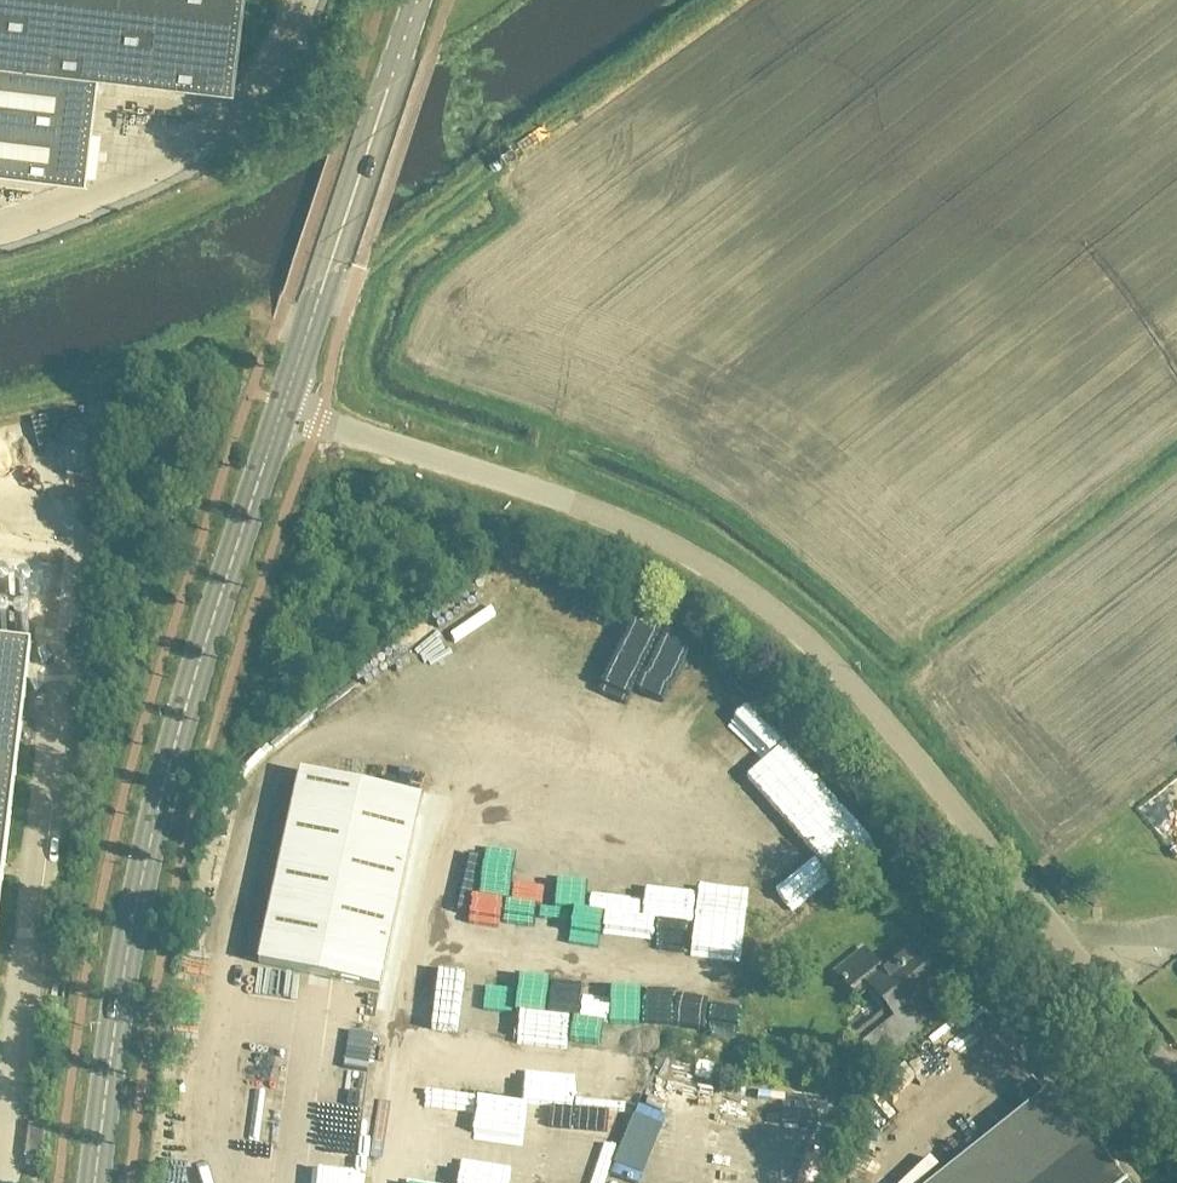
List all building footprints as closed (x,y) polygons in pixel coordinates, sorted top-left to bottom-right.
[(85,175),(98,68),(232,84),(242,0),(0,0),(0,165),(85,175)] [(31,651),(0,647),(0,902),(31,651)] [(380,990),(422,798),(300,772),(258,963),(380,990)] [(908,1012),(941,986),(910,946),(879,970),(864,951),(835,974),(858,1002),(872,992),(887,1012),(855,1037),(875,1063),(920,1027),(908,1012)] [(1051,1091),(935,1182),(1124,1182),(1051,1091)] [(25,1159),(41,1161),(46,1127),(29,1125),(25,1159)]
